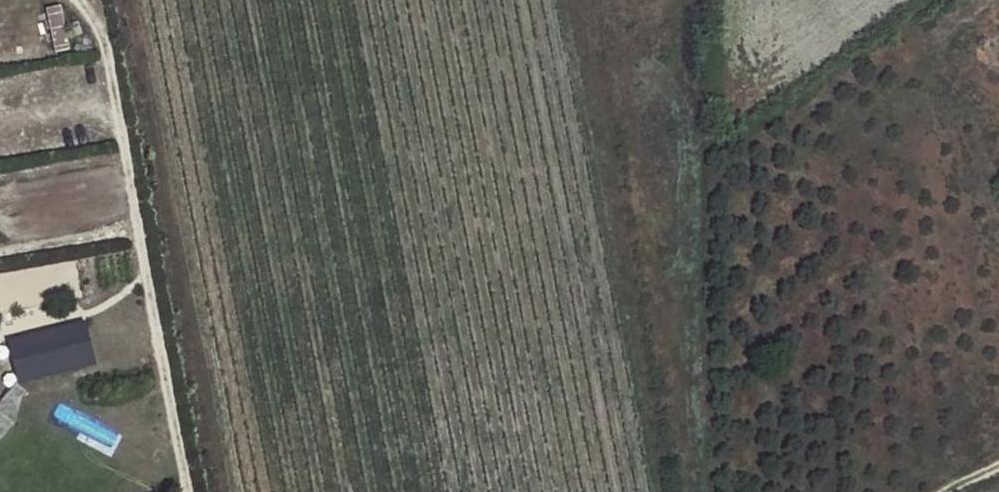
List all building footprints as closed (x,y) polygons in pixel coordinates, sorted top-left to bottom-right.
[(56,48),(70,46),(63,3),(49,5),(56,48)] [(17,378),(97,365),(90,320),(10,333),(17,378)]
